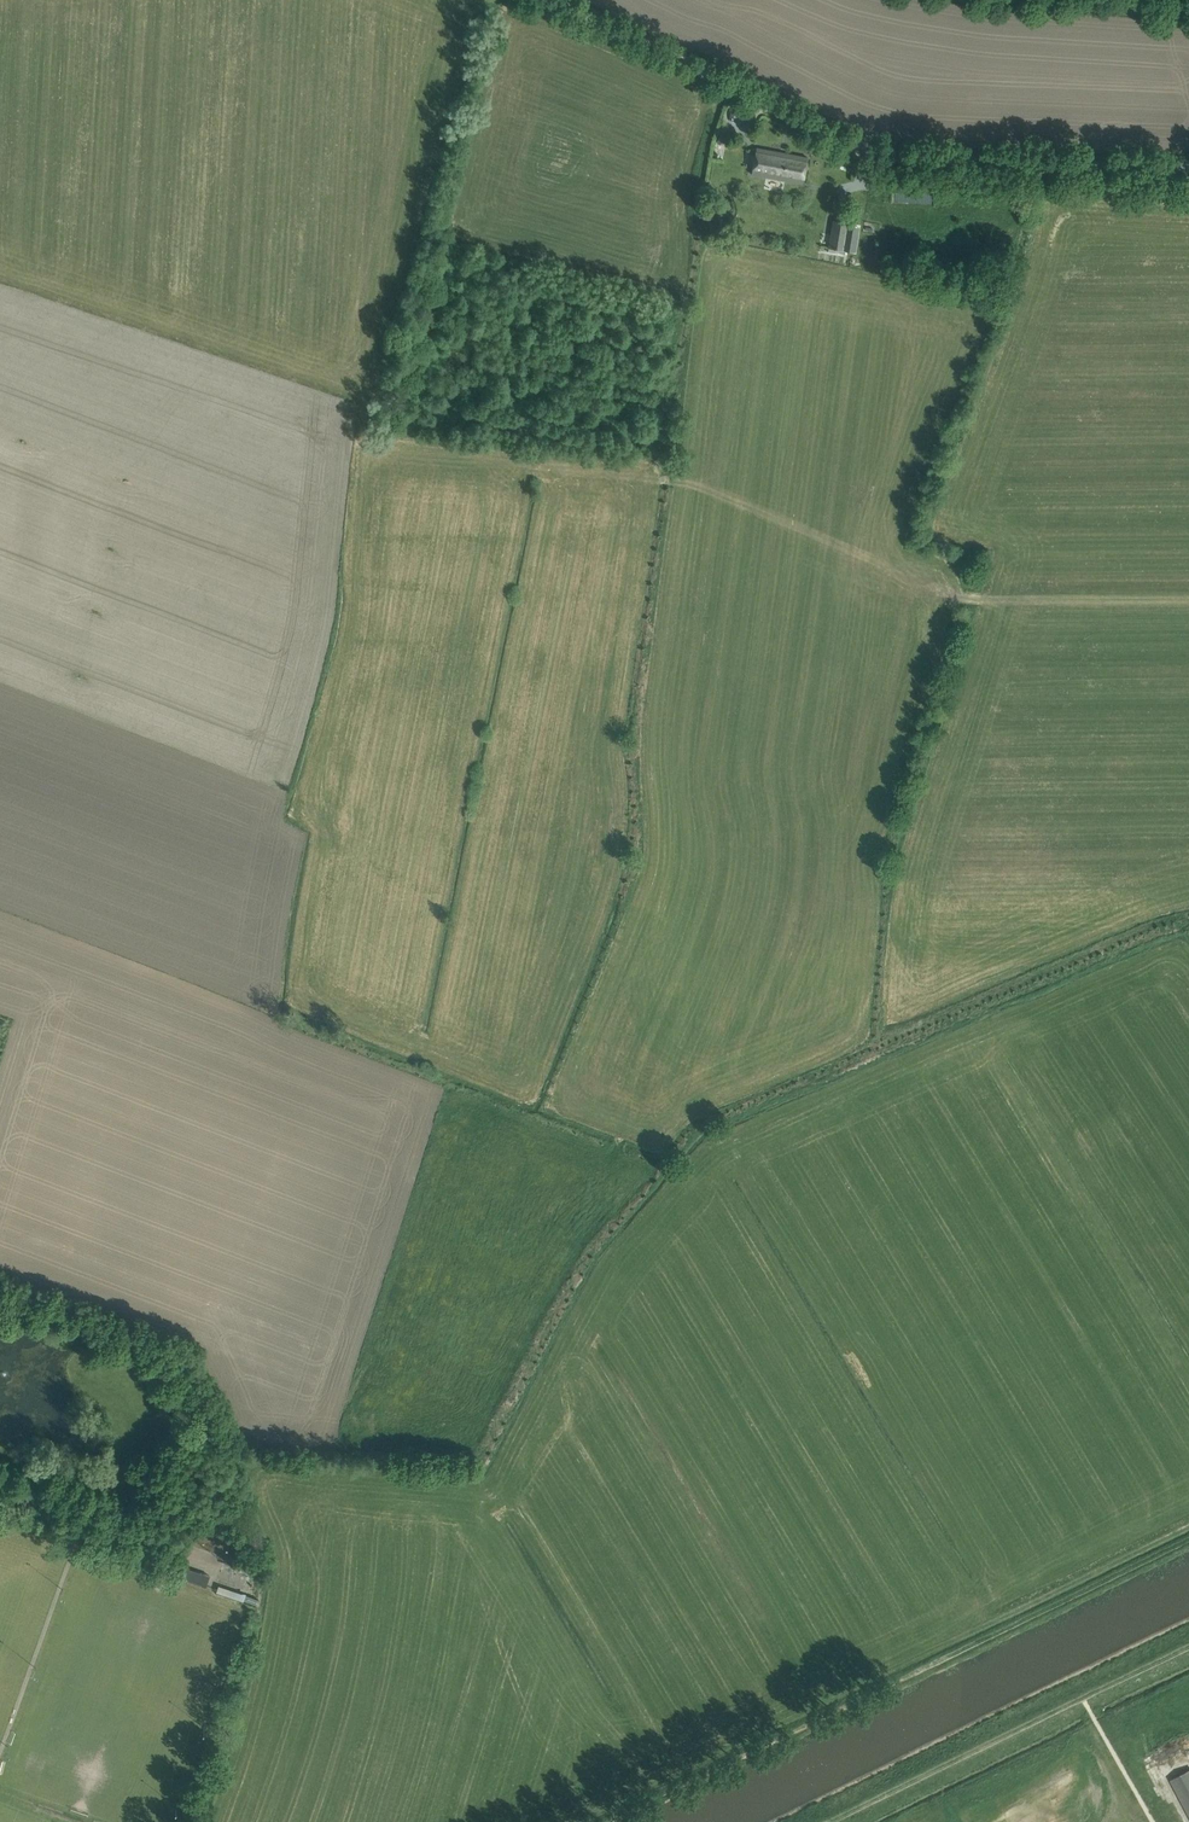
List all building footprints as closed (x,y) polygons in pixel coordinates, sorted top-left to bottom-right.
[(751,175),(802,184),(807,156),(756,147),(751,175)] [(834,219),(829,248),(854,252),(857,233),(847,231),(848,221),(834,219)] [(930,265),(932,256),(920,253),(918,262),(930,265)] [(178,1578),(206,1587),(210,1576),(182,1566),(178,1578)] [(243,1599),(253,1602),(255,1596),(246,1593),(243,1599)] [(1188,1815),(1188,1769),(1170,1779),(1188,1815)]
